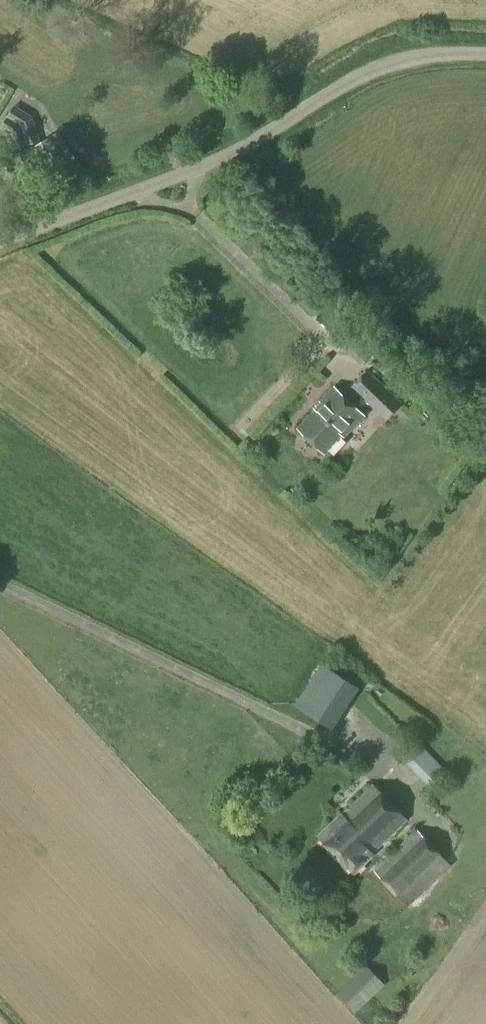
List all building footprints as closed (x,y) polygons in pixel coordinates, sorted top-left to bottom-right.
[(54,135),(14,107),(1,128),(10,135),(15,149),(35,142),(58,178),(78,165),(58,132),(54,135)] [(368,340),(359,331),(358,332),(343,348),(352,356),(368,340)] [(390,417),(402,404),(367,371),(355,384),(390,417)] [(334,454),(345,443),(340,437),(361,415),(334,388),(320,402),(322,404),(299,428),(325,453),(328,449),(334,454)] [(333,730),(359,689),(321,665),(296,706),(333,730)] [(430,787),(446,771),(419,743),(403,759),(430,787)] [(406,821),(373,788),(345,816),(342,813),(317,838),(354,876),(375,856),(373,854),(406,821)] [(424,837),(417,829),(374,872),(381,879),(380,880),(397,897),(398,896),(409,907),(451,866),(440,854),(441,853),(425,836),(424,837)] [(355,1013),(385,985),(366,965),(336,993),(355,1013)]
